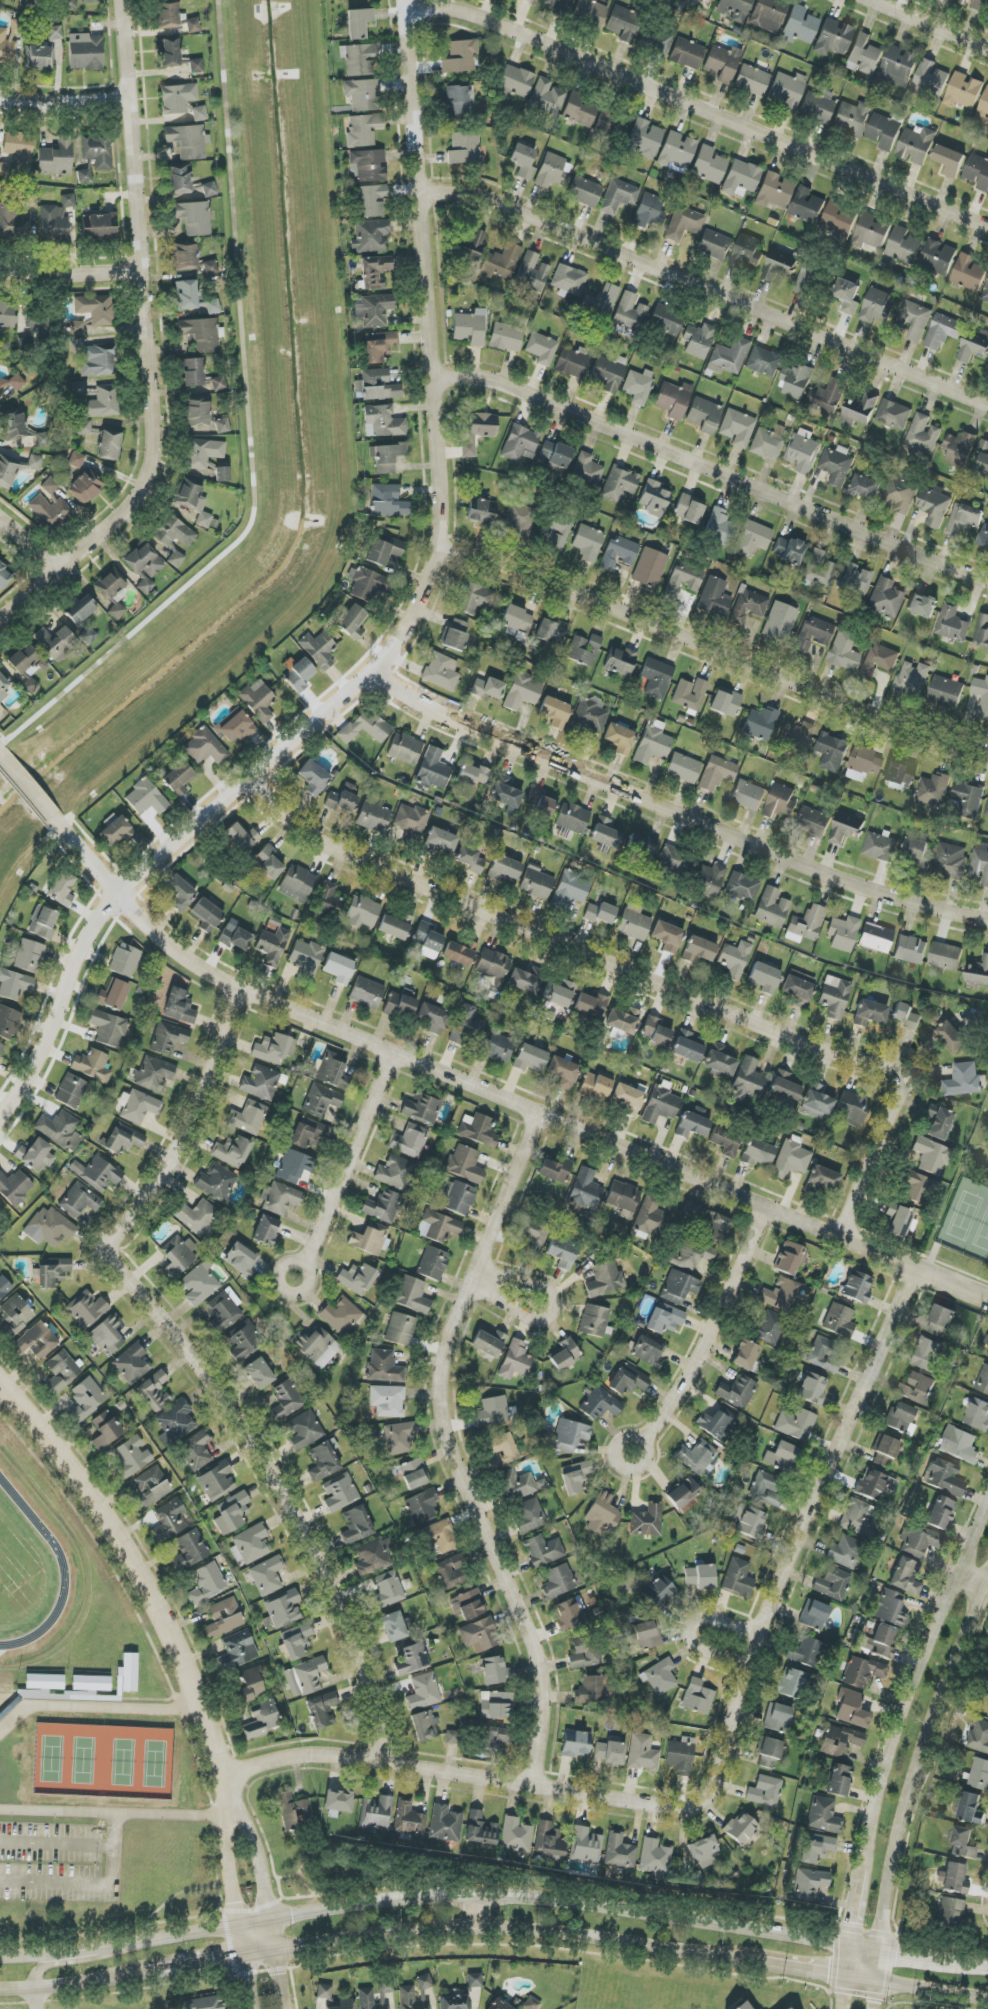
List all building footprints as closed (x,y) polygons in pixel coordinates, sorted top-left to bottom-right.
[(63,10),(77,9),(76,0),(62,0),(63,10)] [(573,0),(540,0),(539,2),(567,14),(573,0)] [(607,5),(586,0),(578,0),(573,18),(601,26),(607,5)] [(716,13),(731,17),(730,21),(744,25),(752,0),(720,0),(716,13)] [(780,0),(758,0),(748,23),(775,35),(789,4),(780,0)] [(984,13),(987,2),(987,0),(956,0),(955,2),(969,8),(969,7),(984,13)] [(158,29),(179,29),(178,3),(158,4),(158,29)] [(811,44),(820,19),(805,14),(807,8),(793,3),(780,39),(793,44),(794,39),(811,44)] [(605,29),(620,35),(618,40),(632,45),(643,16),(614,5),(605,29)] [(365,39),(365,22),(375,22),(374,9),(347,10),(348,40),(365,39)] [(829,50),(844,56),(854,28),(840,23),(840,22),(826,17),(813,52),(826,57),(829,50)] [(201,32),(199,18),(186,20),(188,33),(201,32)] [(11,33),(25,34),(25,20),(11,20),(11,33)] [(62,26),(47,26),(48,40),(62,39),(62,26)] [(6,40),(8,29),(0,28),(0,64),(13,66),(17,42),(6,40)] [(674,36),(659,28),(647,50),(662,58),(674,36)] [(868,44),(872,36),(859,31),(845,66),(859,72),(859,71),(873,77),(884,51),(868,44)] [(668,60),(697,71),(706,48),(677,37),(668,60)] [(102,38),(69,38),(69,70),(103,70),(102,38)] [(179,66),(178,38),(158,39),(159,67),(179,66)] [(448,41),(449,59),(441,60),(442,73),(475,71),(474,54),(478,54),(477,40),(448,41)] [(374,75),(373,59),(377,58),(376,44),(339,46),(340,59),(346,58),(347,77),(374,75)] [(905,50),(906,49),(890,44),(879,78),(908,88),(919,55),(905,50)] [(741,50),(731,47),(730,51),(711,45),(704,69),(719,74),(717,81),(730,86),(741,50)] [(53,70),(54,47),(25,46),(25,69),(53,70)] [(935,69),(937,62),(923,58),(914,87),(943,96),(950,73),(935,69)] [(191,74),(204,72),(202,59),(190,60),(191,74)] [(535,75),(507,64),(495,93),(508,99),(511,93),(526,99),(535,75)] [(762,98),(771,74),(742,64),(733,87),(762,98)] [(984,83),(970,77),(971,76),(956,71),(944,103),(956,108),(957,103),(974,110),(984,83)] [(768,97),(783,102),(781,108),(795,113),(807,78),(797,74),(795,78),(777,72),(768,97)] [(558,114),(565,93),(551,88),(553,82),(539,77),(530,105),(558,114)] [(352,111),(376,111),(375,92),(379,92),(379,80),(342,81),(343,96),(351,96),(352,111)] [(161,86),(162,115),(188,114),(187,101),(197,101),(197,85),(161,86)] [(978,113),(987,116),(987,85),(978,113)] [(448,114),(474,113),(474,86),(447,87),(448,114)] [(837,95),(824,90),(822,96),(807,90),(799,114),(826,124),(837,95)] [(599,103),(571,92),(561,118),(590,128),(599,103)] [(873,106),(859,101),(857,107),(842,101),(831,128),(859,140),(873,106)] [(208,120),(205,105),(192,108),(195,122),(208,120)] [(615,113),(603,108),(595,129),(607,134),(615,113)] [(879,148),(893,153),(903,123),(874,113),(865,137),(881,143),(879,148)] [(349,147),(374,146),(374,129),(382,129),(382,115),(348,116),(349,147)] [(664,130),(649,125),(650,122),(636,117),(625,149),(654,159),(664,130)] [(207,159),(206,135),(203,136),(203,126),(164,127),(165,143),(178,142),(179,160),(207,159)] [(924,167),(938,132),(925,127),(922,134),(906,128),(895,156),(909,161),(924,167)] [(698,141),(684,136),(669,130),(657,163),(676,171),(676,170),(686,174),(698,141)] [(448,151),(448,164),(480,162),(479,131),(451,132),(452,150),(448,151)] [(31,170),(33,134),(4,132),(3,154),(17,155),(17,170),(31,170)] [(39,147),(38,174),(71,175),(73,136),(59,136),(58,148),(39,147)] [(110,136),(81,137),(82,160),(94,159),(95,171),(111,171),(110,136)] [(509,162),(520,165),(516,177),(530,181),(534,168),(531,167),(536,150),(515,144),(509,162)] [(719,186),(729,160),(713,154),(715,149),(702,144),(690,174),(719,186)] [(966,154),(938,145),(933,160),(948,165),(944,176),(957,180),(966,154)] [(386,181),(385,165),(384,150),(349,152),(350,165),(357,164),(358,182),(386,181)] [(533,184),(547,190),(550,182),(563,187),(572,163),(546,152),(533,184)] [(972,153),(963,178),(978,183),(975,189),(987,193),(987,159),(972,153)] [(763,170),(734,158),(721,191),(742,199),(745,190),(753,193),(763,170)] [(0,163),(0,176),(9,176),(9,163),(0,163)] [(190,193),(190,168),(169,168),(170,194),(190,193)] [(78,184),(92,182),(91,169),(77,171),(78,184)] [(756,205),(766,208),(767,204),(786,209),(794,182),(780,179),(781,175),(765,171),(756,205)] [(596,208),(602,184),(575,177),(569,200),(596,208)] [(633,207),(641,190),(612,178),(598,211),(613,217),(620,202),(633,207)] [(205,198),(218,195),(215,182),(202,184),(205,198)] [(360,218),(384,217),(383,200),(388,199),(387,185),(359,187),(360,218)] [(826,201),(811,195),(813,190),(799,185),(788,214),(817,225),(826,201)] [(27,238),(29,207),(36,208),(36,193),(21,193),(20,203),(1,202),(0,212),(0,236),(27,238)] [(664,199),(642,193),(634,225),(643,228),(644,223),(661,228),(665,213),(660,212),(664,199)] [(40,240),(69,240),(69,217),(64,217),(64,208),(75,208),(75,194),(61,194),(61,206),(40,206),(40,240)] [(185,237),(211,235),(209,202),(172,204),(172,219),(184,218),(185,237)] [(859,214),(830,203),(822,227),(850,237),(859,214)] [(706,216),(677,205),(665,236),(683,242),(687,231),(699,235),(706,216)] [(877,216),(865,211),(852,243),(863,247),(865,243),(882,250),(892,225),(876,219),(877,216)] [(82,215),(83,239),(117,238),(116,214),(82,215)] [(385,251),(385,236),(390,236),(390,221),(355,222),(355,240),(350,240),(351,253),(385,251)] [(910,230),(897,225),(885,255),(914,266),(923,241),(908,236),(910,230)] [(468,248),(458,247),(456,259),(478,263),(484,231),(471,229),(468,248)] [(733,240),(705,230),(697,251),(725,262),(733,240)] [(728,265),(742,270),(746,262),(759,267),(764,254),(756,250),(761,240),(742,232),(728,265)] [(958,250),(944,244),(930,238),(919,265),(947,277),(958,250)] [(509,280),(522,248),(507,242),(501,257),(487,251),(478,274),(491,279),(493,274),(509,280)] [(174,270),(196,271),(197,245),(174,245),(174,270)] [(541,292),(551,267),(538,262),(541,255),(526,250),(514,282),(541,292)] [(975,257),(962,252),(951,282),(980,293),(987,270),(987,268),(973,263),(975,257)] [(362,290),(383,289),(382,272),(393,271),(393,256),(360,258),(362,290)] [(796,268),(770,257),(762,278),(776,284),(779,276),(790,281),(796,268)] [(809,298),(821,269),(806,263),(794,291),(809,298)] [(552,287),(562,289),(561,292),(581,296),(587,272),(556,265),(552,287)] [(846,299),(842,313),(856,316),(859,302),(857,302),(861,284),(839,278),(834,296),(846,299)] [(195,280),(175,282),(179,310),(199,308),(195,280)] [(620,288),(604,282),(597,299),(586,294),(580,311),(607,321),(620,288)] [(892,294),(872,287),(859,319),(873,324),(875,319),(887,324),(894,307),(888,305),(892,294)] [(638,295),(623,290),(612,324),(639,332),(647,307),(636,303),(638,295)] [(355,320),(362,319),(362,328),(386,327),(386,310),(394,310),(394,295),(354,297),(355,320)] [(74,297),(75,314),(91,313),(91,326),(113,326),(112,296),(74,297)] [(934,311),(907,300),(897,323),(910,328),(906,338),(920,344),(934,311)] [(2,332),(2,328),(15,328),(14,303),(0,303),(0,332),(2,332)] [(676,337),(685,316),(657,304),(648,326),(676,337)] [(454,314),(453,340),(469,341),(469,346),(483,347),(485,309),(474,309),(474,315),(454,314)] [(51,314),(26,313),(25,327),(50,328),(51,314)] [(947,336),(959,340),(966,323),(937,313),(924,346),(941,352),(947,336)] [(178,320),(179,336),(195,335),(196,353),(219,352),(217,319),(178,320)] [(69,335),(84,335),(85,322),(69,321),(69,335)] [(518,354),(524,330),(494,322),(488,346),(518,354)] [(682,339),(688,342),(684,353),(704,360),(716,328),(703,323),(701,330),(687,325),(682,339)] [(31,338),(18,339),(18,351),(35,350),(34,328),(30,328),(31,338)] [(958,360),(970,364),(973,355),(987,360),(987,359),(987,332),(982,330),(978,343),(964,339),(958,360)] [(538,356),(536,364),(550,368),(558,341),(531,332),(525,352),(538,356)] [(367,364),(384,364),(384,356),(390,356),(390,346),(398,346),(398,333),(366,334),(367,364)] [(721,374),(722,370),(738,375),(750,342),(735,336),(730,349),(716,344),(707,369),(721,374)] [(115,344),(81,345),(82,376),(116,376),(115,344)] [(775,378),(782,355),(752,347),(746,370),(775,378)] [(555,373),(585,379),(590,355),(560,348),(555,373)] [(588,379),(603,385),(601,391),(615,395),(626,366),(598,355),(588,379)] [(184,387),(203,386),(202,358),(183,359),(184,387)] [(787,366),(777,389),(802,400),(816,370),(803,364),(800,372),(787,366)] [(361,370),(362,381),(354,381),(354,393),(364,393),(364,400),(402,398),(402,384),(389,385),(389,369),(361,370)] [(643,375),(628,371),(622,392),(633,395),(631,403),(645,407),(654,373),(644,370),(643,375)] [(14,374),(10,383),(0,377),(0,378),(0,397),(6,385),(19,392),(25,380),(14,374)] [(214,392),(227,389),(224,376),(204,380),(205,384),(212,383),(214,392)] [(812,387),(806,405),(836,415),(847,381),(832,377),(827,392),(812,387)] [(74,396),(86,395),(86,382),(73,382),(74,396)] [(667,418),(682,423),(692,386),(682,383),(681,387),(661,382),(654,407),(669,411),(667,418)] [(119,416),(119,385),(97,386),(97,400),(82,401),(82,417),(119,416)] [(869,426),(879,397),(864,392),(859,405),(848,401),(840,423),(852,428),(855,421),(869,426)] [(712,436),(723,407),(695,396),(685,421),(701,427),(699,431),(712,436)] [(229,433),(229,418),(209,419),(208,398),(185,399),(186,428),(216,427),(216,433),(229,433)] [(913,409),(884,398),(876,421),(904,432),(913,409)] [(407,435),(406,419),(393,419),(392,405),(365,406),(366,437),(407,435)] [(733,439),(731,445),(746,450),(756,419),(727,409),(718,434),(733,439)] [(932,418),(918,412),(905,444),(932,455),(942,429),(930,424),(932,418)] [(3,415),(3,443),(49,442),(49,430),(25,431),(25,414),(3,415)] [(475,458),(476,437),(496,438),(497,415),(469,414),(469,443),(462,443),(461,457),(475,458)] [(91,421),(78,421),(79,435),(91,435),(91,421)] [(749,451),(777,463),(787,439),(782,437),(785,429),(772,423),(769,431),(758,427),(749,451)] [(500,456),(519,463),(522,456),(531,459),(541,434),(512,424),(500,456)] [(810,476),(821,443),(811,440),(813,433),(797,427),(786,461),(797,465),(795,471),(810,476)] [(99,460),(119,461),(121,432),(101,431),(99,460)] [(978,437),(963,431),(960,438),(949,434),(943,447),(950,450),(945,461),(966,469),(978,437)] [(226,443),(192,439),(189,468),(214,471),(215,459),(224,460),(226,443)] [(538,458),(564,470),(573,450),(546,439),(538,458)] [(982,439),(978,452),(982,453),(976,470),(987,474),(987,441),(982,439)] [(407,444),(369,446),(370,458),(376,458),(376,474),(395,474),(395,457),(407,456),(407,444)] [(826,447),(818,468),(833,474),(830,483),(843,489),(854,459),(848,456),(850,450),(839,446),(837,451),(826,447)] [(86,456),(73,451),(68,464),(80,469),(86,456)] [(571,479),(598,486),(603,466),(591,463),(593,455),(579,451),(571,479)] [(15,468),(40,471),(42,457),(30,455),(29,461),(0,457),(0,486),(12,488),(15,468)] [(618,504),(623,491),(633,495),(641,475),(613,465),(601,497),(618,504)] [(230,481),(229,467),(216,467),(216,482),(230,481)] [(85,506),(104,485),(86,469),(67,490),(85,506)] [(877,501),(882,481),(856,474),(851,493),(877,501)] [(41,487),(51,496),(60,485),(50,476),(41,487)] [(893,511),(907,517),(919,486),(893,476),(883,501),(896,505),(893,511)] [(202,512),(207,499),(200,496),(203,487),(182,479),(173,503),(200,513),(195,524),(208,529),(213,516),(202,512)] [(661,519),(670,493),(659,489),(661,484),(647,479),(638,503),(648,507),(646,513),(661,519)] [(399,485),(372,485),(371,515),(410,516),(410,502),(399,501),(399,485)] [(917,509),(931,512),(927,526),(942,530),(950,497),(943,495),(945,488),(935,486),(934,490),(923,488),(917,509)] [(51,506),(40,494),(28,505),(51,531),(72,511),(60,497),(51,506)] [(705,502),(680,495),(673,517),(698,525),(705,502)] [(497,502),(470,498),(467,520),(477,522),(477,527),(493,529),(497,502)] [(511,534),(528,539),(537,510),(509,502),(503,525),(513,528),(511,534)] [(979,532),(984,510),(955,503),(948,534),(960,537),(962,528),(979,532)] [(727,546),(738,517),(713,507),(702,536),(727,546)] [(198,535),(169,513),(150,537),(167,549),(175,538),(188,549),(198,535)] [(756,547),(766,551),(774,531),(746,519),(733,552),(751,559),(756,547)] [(582,550),(578,559),(593,565),(605,534),(580,524),(572,546),(582,550)] [(987,549),(987,526),(983,525),(978,546),(987,549)] [(639,546),(611,535),(599,568),(612,573),(616,560),(632,565),(639,546)] [(772,557),(799,566),(806,545),(778,536),(772,557)] [(391,544),(373,539),(366,561),(384,567),(388,554),(401,558),(405,543),(393,539),(391,544)] [(123,559),(141,582),(137,586),(145,595),(156,586),(150,579),(166,567),(145,541),(123,559)] [(631,580),(656,590),(669,556),(644,547),(631,580)] [(824,561),(826,553),(813,548),(801,584),(811,588),(813,583),(828,588),(836,565),(824,561)] [(166,560),(177,568),(186,557),(174,549),(166,560)] [(860,567),(846,561),(836,586),(864,597),(874,574),(860,568),(860,567)] [(698,592),(704,573),(676,562),(664,594),(677,599),(681,586),(698,592)] [(14,574),(0,564),(0,589),(3,590),(14,574)] [(349,594),(369,603),(375,589),(387,594),(393,581),(353,564),(347,579),(355,582),(349,594)] [(116,568),(93,582),(105,601),(128,587),(116,568)] [(696,608),(725,619),(733,598),(722,594),(727,582),(709,575),(696,608)] [(897,618),(904,594),(892,591),(895,581),(877,576),(868,610),(897,618)] [(474,615),(476,607),(492,610),(497,591),(461,581),(454,610),(474,615)] [(747,612),(762,618),(770,599),(742,588),(729,622),(741,627),(747,612)] [(938,601),(913,592),(907,610),(932,619),(938,601)] [(64,614),(78,627),(97,606),(86,595),(80,601),(78,599),(64,614)] [(763,637),(789,643),(798,608),(772,601),(763,637)] [(957,618),(960,605),(945,601),(936,635),(966,642),(971,622),(957,618)] [(117,621),(127,610),(117,602),(107,613),(117,621)] [(358,627),(368,614),(354,603),(336,625),(356,641),(364,632),(358,627)] [(980,613),(976,647),(987,649),(987,615),(980,613)] [(807,654),(812,640),(828,646),(835,626),(806,616),(794,650),(807,654)] [(535,636),(559,646),(568,624),(559,620),(557,624),(542,618),(535,636)] [(470,623),(453,619),(450,628),(444,626),(439,646),(463,651),(470,623)] [(33,636),(57,665),(68,655),(65,651),(76,641),(64,626),(52,637),(43,627),(33,636)] [(855,672),(861,655),(851,651),(856,636),(838,630),(827,662),(855,672)] [(297,642),(324,672),(335,662),(327,653),(336,645),(324,631),(314,640),(308,633),(297,642)] [(565,657),(591,668),(603,638),(591,634),(588,641),(574,635),(565,657)] [(900,653),(872,642),(860,675),(872,679),(877,666),(893,672),(900,653)] [(47,664),(28,644),(7,662),(25,681),(20,685),(30,695),(39,686),(32,678),(47,664)] [(604,669),(629,678),(638,653),(625,648),(623,652),(612,648),(604,669)] [(452,693),(460,674),(454,672),(458,662),(433,651),(421,679),(452,693)] [(662,701),(675,668),(647,657),(640,677),(649,680),(643,693),(662,701)] [(920,663),(918,667),(904,662),(893,691),(906,695),(907,691),(921,696),(931,667),(920,663)] [(517,712),(520,701),(537,706),(543,680),(514,673),(505,708),(517,712)] [(0,675),(0,703),(8,695),(4,691),(10,685),(0,675)] [(965,684),(936,676),(928,702),(958,710),(965,684)] [(987,720),(987,676),(986,681),(974,678),(971,694),(981,696),(978,718),(987,720)] [(476,678),(470,693),(481,698),(483,694),(499,700),(505,684),(487,677),(486,682),(476,678)] [(238,696),(264,725),(274,716),(266,707),(276,698),(258,678),(238,696)] [(698,712),(708,683),(696,678),(694,684),(679,679),(671,702),(698,712)] [(709,709),(734,718),(742,695),(733,692),(731,696),(716,690),(709,709)] [(609,712),(599,708),(601,703),(582,696),(568,732),(582,737),(585,728),(601,734),(609,712)] [(550,727),(564,731),(570,704),(544,697),(539,714),(552,717),(550,727)] [(766,742),(780,712),(766,706),(762,714),(751,710),(742,731),(766,742)] [(229,744),(238,735),(245,742),(258,729),(237,707),(214,728),(229,744)] [(382,743),(392,728),(363,709),(353,725),(347,720),(336,737),(349,745),(360,729),(382,743)] [(665,760),(674,739),(661,734),(665,725),(650,719),(634,761),(647,766),(651,755),(665,760)] [(815,726),(803,721),(800,728),(786,722),(777,744),(803,754),(815,726)] [(615,753),(627,758),(636,733),(609,723),(602,740),(618,745),(615,753)] [(230,755),(204,726),(181,747),(198,766),(209,756),(218,765),(230,755)] [(387,756),(415,766),(423,743),(396,732),(387,756)] [(839,774),(850,742),(822,732),(816,752),(824,755),(819,768),(839,774)] [(443,751),(429,745),(416,780),(444,790),(452,768),(439,762),(443,751)] [(875,752),(858,745),(846,777),(863,783),(868,770),(878,774),(883,760),(873,756),(875,752)] [(701,761),(672,753),(666,777),(695,784),(701,761)] [(739,766),(710,755),(698,788),(715,794),(721,777),(733,782),(739,766)] [(297,774),(310,783),(305,790),(316,798),(332,777),(307,759),(297,774)] [(188,790),(185,786),(196,776),(182,761),(161,780),(178,799),(188,790)] [(883,782),(909,790),(917,765),(906,762),(904,767),(890,762),(883,782)] [(474,781),(486,785),(491,770),(480,767),(479,769),(462,764),(456,781),(473,787),(474,781)] [(951,776),(936,772),(934,780),(922,777),(916,801),(943,808),(951,776)] [(170,806),(146,777),(123,796),(140,816),(151,806),(159,815),(170,806)] [(767,790),(738,779),(730,802),(759,812),(767,790)] [(958,816),(976,821),(985,787),(957,779),(950,802),(961,805),(958,816)] [(354,796),(357,786),(345,782),(341,795),(329,792),(324,807),(335,810),(336,809),(352,814),(357,797),(354,796)] [(791,801),(796,790),(776,782),(763,814),(773,818),(776,811),(792,818),(798,803),(791,801)] [(555,801),(540,797),(541,791),(530,788),(526,803),(535,806),(533,813),(551,818),(555,801)] [(378,833),(388,808),(365,800),(355,824),(378,833)] [(591,812),(563,802),(555,825),(582,835),(591,812)] [(407,804),(396,831),(419,840),(430,813),(407,804)] [(795,826),(824,838),(833,818),(804,805),(795,826)] [(120,814),(97,832),(110,848),(122,838),(126,843),(137,835),(120,814)] [(612,820),(598,816),(590,841),(617,849),(622,833),(609,829),(612,820)] [(252,828),(246,834),(236,822),(223,834),(242,855),(261,839),(252,828)] [(830,843),(843,845),(845,836),(860,840),(863,828),(835,822),(830,843)] [(458,836),(430,827),(425,845),(452,854),(458,836)] [(899,841),(869,832),(863,855),(893,863),(899,841)] [(654,857),(658,840),(630,833),(626,850),(654,857)] [(904,858),(925,861),(928,841),(908,838),(904,858)] [(273,881),(285,868),(272,856),(277,851),(268,843),(251,861),(273,881)] [(963,880),(968,848),(939,843),(933,875),(963,880)] [(486,861),(477,857),(479,852),(462,845),(454,863),(481,873),(486,861)] [(689,853),(664,845),(657,867),(682,875),(689,853)] [(974,849),(970,877),(982,879),(981,886),(987,887),(987,851),(974,849)] [(515,884),(523,865),(497,854),(486,878),(502,885),(504,879),(515,884)] [(539,873),(541,867),(529,863),(518,891),(546,902),(555,879),(539,873)] [(712,869),(697,863),(687,887),(716,898),(727,868),(714,863),(712,869)] [(318,876),(290,864),(278,893),(305,905),(318,876)] [(75,897),(67,893),(76,879),(61,869),(45,895),(68,909),(75,897)] [(584,904),(592,879),(563,869),(552,905),(570,911),(573,901),(584,904)] [(753,904),(761,881),(732,871),(724,893),(753,904)] [(169,904),(179,913),(197,893),(175,873),(163,887),(175,898),(169,904)] [(336,922),(346,901),(335,896),(339,886),(325,880),(311,911),(336,922)] [(781,890),(766,885),(754,918),(781,929),(791,902),(778,897),(781,890)] [(360,929),(361,924),(373,929),(382,905),(354,895),(343,922),(360,929)] [(199,928),(210,935),(224,913),(200,898),(190,914),(203,922),(199,928)] [(616,907),(601,903),(600,907),(587,904),(584,918),(612,926),(616,907)] [(784,938),(799,943),(801,937),(816,942),(827,909),(809,903),(804,920),(791,916),(784,938)] [(58,914),(38,905),(26,931),(50,941),(55,931),(51,929),(58,914)] [(652,919),(625,908),(616,932),(643,942),(652,919)] [(404,914),(401,921),(384,914),(377,931),(404,941),(414,918),(404,914)] [(851,954),(861,920),(847,916),(846,922),(832,918),(827,935),(833,937),(830,948),(851,954)] [(218,943),(229,947),(230,944),(245,951),(253,935),(236,928),(239,922),(229,918),(218,943)] [(675,956),(685,931),(657,920),(651,937),(666,943),(662,951),(675,956)] [(422,945),(419,955),(437,960),(443,936),(429,932),(432,924),(419,921),(414,943),(422,945)] [(895,931),(865,922),(858,945),(887,954),(895,931)] [(290,931),(278,928),(276,935),(261,931),(256,950),(266,953),(263,965),(278,970),(290,931)] [(927,940),(898,935),(894,960),(923,965),(927,940)] [(683,961),(694,964),(696,958),(712,962),(717,944),(690,936),(683,961)] [(324,949),(297,938),(287,963),(315,974),(324,949)] [(14,968),(38,974),(45,945),(21,939),(14,968)] [(469,941),(467,948),(448,941),(442,958),(469,968),(478,944),(469,941)] [(751,944),(740,941),(738,948),(723,944),(718,963),(725,965),(722,977),(741,982),(751,944)] [(928,964),(958,973),(964,949),(935,941),(928,964)] [(142,952),(119,943),(108,970),(131,979),(142,952)] [(499,993),(511,958),(483,948),(475,971),(495,978),(490,990),(499,993)] [(322,972),(336,977),(334,983),(347,987),(356,962),(329,952),(322,972)] [(983,954),(983,965),(967,964),(966,984),(987,985),(987,954),(983,954)] [(773,995),(782,972),(755,962),(746,985),(773,995)] [(534,996),(541,979),(536,977),(539,970),(534,968),(531,975),(513,968),(506,985),(534,996)] [(1,983),(0,986),(0,997),(16,1001),(20,990),(31,993),(36,979),(0,969),(0,983),(1,983)] [(781,992),(795,997),(792,1006),(807,1010),(815,979),(801,975),(800,979),(786,975),(781,992)] [(853,983),(827,975),(818,1004),(829,1007),(826,1018),(841,1022),(853,983)] [(349,1000),(376,1010),(385,986),(357,976),(349,1000)] [(130,986),(111,978),(105,992),(101,990),(96,1002),(119,1012),(130,986)] [(567,1009),(576,985),(563,979),(560,987),(547,982),(540,999),(567,1009)] [(195,1024),(198,1012),(190,1010),(192,1001),(185,999),(187,991),(170,987),(163,1016),(195,1024)] [(384,1011),(411,1020),(418,1001),(391,991),(384,1011)] [(574,1011),(602,1019),(608,997),(598,995),(597,998),(579,994),(574,1011)] [(868,1021),(885,1024),(888,1006),(859,1000),(854,1025),(867,1028),(868,1021)] [(913,1006),(896,1002),(891,1022),(919,1028),(922,1016),(912,1013),(913,1006)] [(449,1011),(421,1003),(416,1019),(429,1023),(426,1032),(441,1037),(449,1011)] [(476,1007),(461,1003),(450,1042),(475,1049),(483,1021),(473,1018),(476,1007)] [(0,1005),(0,1037),(13,1041),(22,1012),(0,1005)] [(610,1009),(604,1027),(633,1036),(641,1011),(629,1007),(627,1014),(610,1009)] [(95,1042),(119,1049),(128,1020),(92,1010),(88,1024),(100,1027),(95,1042)] [(667,1047),(673,1031),(659,1026),(662,1020),(648,1015),(640,1037),(667,1047)] [(939,1048),(945,1042),(956,1054),(969,1042),(949,1020),(930,1038),(939,1048)] [(191,1029),(157,1023),(151,1052),(171,1056),(174,1042),(188,1044),(191,1029)] [(704,1047),(690,1041),(692,1033),(681,1029),(672,1054),(698,1063),(704,1047)] [(508,1063),(515,1040),(488,1031),(481,1055),(508,1063)] [(282,1065),(284,1056),(292,1058),(296,1039),(274,1034),(273,1039),(263,1037),(261,1045),(254,1043),(250,1058),(282,1065)] [(726,1047),(713,1042),(703,1067),(731,1078),(738,1061),(723,1055),(726,1047)] [(514,1069),(525,1071),(526,1068),(543,1072),(548,1051),(520,1045),(514,1069)] [(109,1056),(91,1048),(86,1059),(76,1054),(70,1068),(107,1085),(112,1072),(104,1068),(109,1056)] [(350,1077),(343,1075),(347,1057),(324,1051),(316,1082),(347,1089),(350,1077)] [(178,1066),(143,1055),(134,1085),(162,1094),(167,1079),(173,1081),(178,1066)] [(758,1060),(743,1055),(729,1099),(744,1104),(747,1094),(760,1098),(767,1077),(754,1073),(758,1060)] [(580,1065),(552,1056),(546,1073),(561,1078),(558,1087),(571,1091),(580,1065)] [(953,1064),(954,1080),(943,1081),(943,1096),(982,1093),(980,1076),(977,1076),(977,1062),(953,1064)] [(238,1091),(272,1102),(281,1073),(254,1064),(250,1076),(244,1074),(238,1091)] [(802,1077),(776,1070),(769,1097),(796,1104),(802,1077)] [(613,1082),(587,1071),(578,1093),(604,1103),(613,1082)] [(89,1083),(66,1073),(54,1100),(77,1110),(89,1083)] [(835,1100),(821,1095),(825,1087),(811,1081),(800,1111),(827,1121),(835,1100)] [(302,1112),(323,1119),(327,1105),(340,1109),(345,1094),(311,1083),(302,1112)] [(626,1115),(635,1118),(644,1093),(617,1083),(611,1100),(629,1107),(626,1115)] [(658,1116),(675,1121),(681,1095),(652,1087),(643,1122),(656,1125),(658,1116)] [(163,1102),(132,1089),(125,1104),(119,1117),(140,1126),(147,1111),(158,1115),(163,1102)] [(834,1117),(860,1128),(871,1102),(844,1091),(834,1117)] [(401,1114),(435,1124),(442,1101),(416,1093),(413,1102),(405,1100),(401,1114)] [(225,1125),(258,1135),(267,1106),(247,1100),(243,1113),(230,1109),(225,1125)] [(925,1117),(932,1119),(926,1135),(943,1141),(954,1113),(929,1104),(925,1117)] [(33,1128),(73,1154),(84,1138),(74,1131),(80,1121),(61,1109),(53,1122),(42,1115),(33,1128)] [(686,1139),(689,1132),(704,1138),(711,1121),(684,1111),(675,1135),(686,1139)] [(457,1136),(495,1149),(500,1135),(489,1131),(493,1119),(475,1113),(473,1118),(464,1115),(457,1136)] [(308,1144),(315,1147),(318,1138),(325,1140),(330,1128),(301,1116),(290,1144),(305,1150),(308,1144)] [(430,1131),(408,1122),(403,1137),(392,1133),(387,1148),(419,1160),(430,1131)] [(147,1136),(116,1123),(108,1141),(103,1138),(99,1147),(119,1155),(121,1148),(130,1152),(132,1146),(141,1149),(147,1136)] [(720,1156),(734,1159),(739,1133),(712,1128),(709,1144),(722,1147),(720,1156)] [(224,1146),(215,1142),(209,1156),(240,1170),(252,1145),(229,1134),(224,1146)] [(13,1156),(40,1175),(53,1156),(48,1153),(52,1147),(37,1137),(28,1150),(21,1145),(13,1156)] [(768,1167),(776,1149),(750,1137),(739,1162),(751,1167),(754,1161),(768,1167)] [(917,1170),(939,1176),(943,1165),(946,1166),(952,1148),(916,1137),(912,1151),(922,1154),(917,1170)] [(812,1153),(800,1149),(802,1145),(784,1139),(772,1176),(785,1180),(789,1169),(805,1175),(812,1153)] [(485,1171),(475,1167),(480,1152),(456,1143),(446,1172),(480,1185),(485,1171)] [(317,1160),(286,1148),(274,1177),(296,1186),(302,1170),(312,1174),(317,1160)] [(103,1194),(110,1183),(115,1187),(124,1174),(96,1154),(86,1168),(74,1160),(68,1170),(103,1194)] [(373,1181),(407,1191),(415,1162),(389,1155),(385,1167),(378,1165),(373,1181)] [(565,1184),(572,1161),(563,1158),(561,1164),(543,1159),(537,1175),(565,1184)] [(206,1175),(200,1172),(192,1187),(224,1204),(238,1176),(212,1162),(206,1175)] [(568,1201),(596,1212),(605,1188),(591,1183),(596,1171),(581,1166),(568,1201)] [(806,1190),(815,1192),(817,1187),(836,1192),(841,1174),(813,1166),(806,1190)] [(0,1171),(0,1193),(13,1207),(35,1187),(19,1169),(7,1179),(0,1171)] [(903,1197),(922,1206),(933,1181),(914,1173),(903,1197)] [(446,1178),(440,1194),(447,1197),(443,1208),(466,1217),(477,1190),(446,1178)] [(606,1204),(634,1213),(641,1189),(613,1180),(606,1204)] [(86,1206),(96,1213),(105,1201),(76,1181),(58,1207),(77,1219),(86,1206)] [(262,1209),(283,1218),(289,1204),(298,1207),(303,1192),(273,1181),(262,1209)] [(377,1203),(365,1199),(360,1212),(392,1224),(403,1196),(382,1188),(377,1203)] [(661,1236),(666,1213),(656,1211),(659,1198),(643,1195),(634,1230),(661,1236)] [(211,1227),(210,1225),(220,1213),(202,1198),(192,1212),(187,1208),(178,1219),(201,1239),(211,1227)] [(701,1206),(688,1200),(682,1213),(695,1219),(701,1206)] [(885,1215),(893,1217),(887,1233),(904,1239),(907,1229),(913,1231),(916,1221),(911,1220),(914,1211),(889,1203),(885,1215)] [(23,1233),(39,1245),(43,1240),(55,1248),(64,1236),(70,1241),(79,1228),(43,1204),(23,1233)] [(419,1236),(443,1244),(447,1233),(458,1237),(463,1223),(426,1209),(422,1221),(424,1222),(419,1236)] [(730,1219),(709,1212),(699,1240),(681,1234),(675,1254),(670,1252),(666,1262),(695,1272),(699,1258),(712,1263),(718,1247),(720,1248),(730,1219)] [(280,1221),(260,1215),(253,1241),(273,1247),(280,1221)] [(529,1240),(526,1253),(542,1257),(550,1221),(525,1216),(521,1238),(529,1240)] [(347,1245),(379,1257),(381,1250),(386,1252),(390,1240),(386,1239),(390,1229),(368,1221),(362,1236),(352,1232),(347,1245)] [(568,1272),(578,1248),(552,1237),(545,1254),(560,1260),(557,1267),(568,1272)] [(792,1277),(797,1265),(802,1267),(809,1251),(784,1241),(773,1270),(792,1277)] [(255,1272),(251,1269),(259,1258),(237,1242),(223,1260),(249,1280),(255,1272)] [(439,1282),(450,1255),(427,1245),(416,1273),(439,1282)] [(72,1258),(49,1259),(49,1267),(33,1267),(33,1277),(40,1277),(40,1289),(56,1288),(56,1281),(65,1281),(65,1273),(72,1273),(72,1258)] [(212,1266),(206,1259),(180,1281),(190,1292),(185,1297),(195,1309),(221,1286),(207,1270),(212,1266)] [(615,1259),(591,1267),(596,1281),(584,1284),(589,1299),(625,1287),(615,1259)] [(348,1272),(341,1269),(335,1282),(364,1297),(378,1271),(364,1264),(361,1269),(352,1265),(348,1272)] [(697,1296),(703,1282),(671,1269),(659,1298),(681,1307),(687,1291),(697,1296)] [(875,1280),(852,1270),(841,1294),(864,1305),(875,1280)] [(0,1277),(0,1301),(14,1288),(2,1275),(0,1277)] [(427,1315),(432,1301),(421,1297),(426,1282),(403,1275),(394,1305),(427,1315)] [(763,1288),(758,1301),(787,1314),(799,1284),(779,1276),(775,1285),(776,1286),(774,1293),(763,1288)] [(241,1303),(229,1287),(204,1306),(224,1332),(244,1316),(237,1306),(241,1303)] [(110,1309),(101,1297),(95,1301),(86,1290),(64,1308),(83,1331),(110,1309)] [(16,1293),(0,1308),(0,1315),(17,1333),(36,1315),(16,1293)] [(332,1307),(328,1303),(318,1314),(343,1337),(363,1315),(343,1295),(332,1307)] [(677,1324),(683,1326),(687,1312),(654,1302),(647,1330),(662,1334),(664,1329),(674,1332),(677,1324)] [(850,1322),(854,1311),(832,1302),(822,1328),(850,1339),(857,1325),(850,1322)] [(611,1310),(585,1304),(579,1333),(604,1338),(611,1310)] [(926,1332),(946,1339),(956,1312),(937,1305),(926,1332)] [(786,1318),(765,1309),(755,1337),(776,1345),(786,1318)] [(418,1319),(393,1311),(384,1340),(409,1348),(418,1319)] [(88,1335),(108,1358),(126,1342),(115,1330),(123,1322),(114,1312),(88,1335)] [(60,1343),(40,1320),(11,1345),(20,1356),(28,1349),(39,1361),(60,1343)] [(228,1336),(235,1348),(229,1351),(236,1363),(265,1345),(251,1322),(228,1336)] [(342,1347),(318,1326),(307,1338),(299,1331),(289,1341),(321,1370),(342,1347)] [(493,1337),(478,1330),(470,1347),(497,1359),(508,1336),(496,1330),(493,1337)] [(630,1354),(656,1368),(667,1348),(640,1335),(630,1354)] [(844,1346),(816,1336),(806,1363),(835,1373),(844,1346)] [(938,1354),(942,1344),(922,1336),(911,1364),(940,1375),(947,1357),(938,1354)] [(562,1350),(549,1357),(557,1372),(582,1357),(570,1337),(558,1343),(562,1350)] [(527,1343),(512,1338),(498,1375),(511,1380),(514,1372),(527,1377),(534,1357),(523,1353),(527,1343)] [(731,1363),(753,1373),(757,1363),(754,1362),(761,1348),(742,1339),(731,1363)] [(153,1367),(144,1357),(147,1354),(136,1342),(111,1364),(131,1386),(153,1367)] [(55,1376),(45,1386),(55,1397),(83,1371),(62,1349),(45,1365),(55,1376)] [(395,1350),(371,1349),(371,1362),(367,1362),(366,1380),(405,1382),(405,1367),(394,1367),(395,1350)] [(274,1382),(263,1357),(245,1366),(256,1391),(274,1382)] [(986,1363),(974,1389),(987,1395),(987,1364),(986,1363)] [(644,1391),(650,1380),(620,1365),(607,1388),(622,1396),(625,1390),(632,1394),(636,1387),(644,1391)] [(165,1393),(160,1387),(169,1379),(160,1369),(135,1391),(156,1413),(172,1400),(165,1392),(165,1393)] [(820,1406),(829,1380),(806,1372),(796,1397),(820,1406)] [(900,1383),(896,1396),(928,1406),(936,1379),(912,1372),(909,1385),(900,1383)] [(731,1388),(721,1382),(714,1394),(743,1411),(759,1385),(740,1374),(731,1388)] [(108,1402),(91,1376),(69,1390),(79,1406),(70,1412),(77,1422),(108,1402)] [(306,1406),(291,1378),(271,1389),(280,1405),(270,1410),(276,1422),(306,1406)] [(614,1417),(624,1407),(599,1385),(578,1408),(594,1423),(606,1410),(614,1417)] [(369,1407),(376,1407),(376,1417),(403,1418),(404,1387),(370,1386),(369,1407)] [(510,1422),(504,1395),(481,1400),(483,1411),(474,1413),(477,1428),(510,1422)] [(987,1432),(987,1429),(987,1403),(974,1397),(963,1422),(987,1432)] [(192,1411),(185,1399),(155,1416),(165,1433),(158,1437),(164,1447),(196,1428),(188,1413),(192,1411)] [(916,1426),(911,1424),(916,1410),(894,1401),(884,1425),(912,1436),(916,1426)] [(694,1425),(722,1442),(737,1416),(720,1406),(712,1419),(702,1412),(694,1425)] [(817,1415),(798,1408),(795,1416),(781,1411),(774,1430),(806,1442),(817,1415)] [(91,1422),(101,1435),(91,1443),(98,1453),(124,1433),(107,1409),(91,1422)] [(292,1436),(288,1439),(296,1453),(326,1435),(310,1409),(285,1424),(292,1436)] [(552,1449),(574,1454),(578,1439),(589,1442),(593,1427),(559,1419),(552,1449)] [(384,1425),(386,1454),(410,1452),(409,1437),(415,1436),(414,1423),(384,1425)] [(977,1437),(949,1425),(938,1450),(975,1466),(981,1452),(972,1448),(977,1437)] [(193,1473),(213,1461),(204,1445),(212,1441),(206,1430),(177,1445),(193,1473)] [(491,1455),(502,1451),(506,1464),(520,1459),(512,1432),(487,1440),(491,1455)] [(122,1482),(154,1460),(145,1447),(137,1434),(113,1451),(122,1465),(114,1470),(122,1482)] [(871,1450),(877,1453),(873,1463),(890,1470),(900,1442),(878,1434),(871,1450)] [(719,1452),(701,1438),(691,1452),(682,1445),(673,1456),(705,1479),(717,1463),(713,1460),(719,1452)] [(333,1450),(337,1448),(333,1439),(308,1450),(316,1468),(308,1471),(313,1483),(342,1470),(333,1450)] [(766,1451),(762,1462),(789,1474),(799,1449),(779,1441),(774,1454),(766,1451)] [(501,1453),(489,1457),(494,1469),(505,1464),(501,1453)] [(961,1498),(967,1483),(955,1479),(960,1467),(934,1457),(923,1483),(961,1498)] [(431,1482),(421,1458),(399,1466),(408,1491),(431,1482)] [(236,1488),(229,1476),(233,1473),(226,1460),(196,1478),(211,1503),(236,1488)] [(582,1475),(594,1473),(591,1461),(560,1467),(566,1497),(586,1493),(582,1475)] [(173,1493),(158,1466),(133,1479),(142,1494),(133,1499),(139,1511),(173,1493)] [(855,1493),(879,1502),(885,1488),(895,1492),(899,1481),(865,1468),(855,1493)] [(497,1475),(508,1503),(548,1487),(544,1478),(534,1482),(530,1472),(517,1477),(514,1469),(497,1475)] [(776,1509),(782,1497),(776,1494),(782,1480),(759,1470),(747,1496),(776,1509)] [(322,1484),(329,1499),(323,1501),(329,1514),(361,1500),(348,1472),(322,1484)] [(701,1493),(689,1477),(666,1494),(681,1515),(697,1503),(693,1499),(701,1493)] [(404,1501),(415,1525),(436,1516),(432,1505),(440,1502),(434,1488),(404,1501)] [(585,1520),(590,1522),(586,1528),(609,1539),(622,1513),(608,1506),(613,1496),(599,1490),(585,1520)] [(250,1503),(245,1491),(215,1505),(221,1517),(214,1520),(221,1536),(246,1525),(242,1517),(249,1514),(245,1505),(250,1503)] [(957,1503),(937,1496),(926,1524),(946,1532),(957,1503)] [(548,1523),(536,1497),(511,1509),(522,1535),(548,1523)] [(187,1529),(181,1516),(186,1514),(178,1498),(154,1511),(161,1525),(151,1530),(158,1544),(187,1529)] [(871,1505),(850,1498),(841,1528),(873,1538),(877,1523),(866,1519),(871,1505)] [(662,1503),(648,1503),(648,1513),(630,1512),(630,1535),(661,1536),(662,1503)] [(731,1528),(758,1541),(769,1516),(742,1504),(731,1528)] [(342,1513),(349,1530),(340,1534),(345,1547),(374,1535),(363,1505),(342,1513)] [(437,1546),(440,1554),(459,1547),(449,1519),(420,1529),(427,1550),(437,1546)] [(270,1552),(263,1539),(269,1536),(261,1522),(231,1538),(235,1546),(231,1548),(242,1568),(270,1552)] [(944,1538),(907,1522),(899,1540),(904,1543),(901,1551),(922,1560),(928,1545),(939,1550),(944,1538)] [(182,1555),(170,1559),(174,1572),(209,1559),(198,1529),(175,1538),(182,1555)] [(545,1543),(542,1534),(523,1541),(534,1569),(566,1556),(558,1537),(545,1543)] [(838,1545),(831,1543),(825,1560),(854,1569),(863,1542),(841,1535),(838,1545)] [(360,1579),(392,1565),(380,1537),(354,1548),(360,1562),(354,1564),(360,1579)] [(445,1591),(472,1579),(461,1553),(433,1565),(445,1591)] [(283,1588),(275,1572),(285,1568),(279,1555),(248,1569),(262,1598),(283,1588)] [(918,1563),(901,1556),(889,1585),(918,1597),(923,1584),(912,1580),(918,1563)] [(750,1563),(731,1557),(721,1589),(749,1598),(755,1580),(746,1577),(750,1563)] [(198,1589),(187,1594),(191,1605),(227,1591),(216,1562),(191,1571),(198,1589)] [(547,1600),(577,1587),(567,1563),(545,1572),(549,1583),(541,1587),(547,1600)] [(696,1585),(697,1590),(715,1590),(714,1566),(685,1567),(686,1586),(696,1585)] [(852,1575),(829,1566),(824,1580),(816,1577),(811,1590),(842,1602),(852,1575)] [(406,1599),(395,1570),(373,1578),(379,1594),(369,1598),(374,1611),(406,1599)] [(642,1593),(658,1611),(678,1593),(661,1574),(642,1593)] [(899,1612),(905,1596),(884,1588),(873,1617),(904,1629),(910,1616),(899,1612)] [(302,1619),(296,1605),(301,1603),(295,1589),(264,1601),(275,1630),(302,1619)] [(457,1622),(485,1612),(477,1589),(448,1599),(457,1622)] [(245,1624),(233,1596),(208,1607),(215,1623),(204,1627),(210,1639),(245,1624)] [(561,1632),(585,1623),(580,1611),(585,1609),(580,1596),(552,1607),(561,1632)] [(821,1632),(830,1607),(807,1599),(798,1624),(821,1632)] [(402,1621),(399,1611),(379,1617),(388,1643),(409,1637),(407,1631),(412,1629),(409,1619),(402,1621)] [(458,1630),(467,1648),(472,1646),(476,1655),(500,1644),(488,1616),(458,1630)] [(290,1662),(309,1654),(303,1639),(315,1634),(310,1621),(279,1634),(290,1662)] [(635,1650),(662,1646),(661,1634),(655,1635),(653,1622),(631,1625),(635,1650)] [(892,1659),(895,1649),(892,1648),(897,1632),(877,1626),(873,1640),(864,1637),(860,1650),(892,1659)] [(259,1657),(248,1629),(222,1639),(228,1654),(217,1658),(222,1673),(259,1657)] [(799,1647),(790,1644),(785,1659),(816,1669),(824,1643),(802,1636),(799,1647)] [(568,1655),(569,1667),(601,1665),(599,1638),(573,1639),(573,1655),(568,1655)] [(423,1642),(398,1648),(401,1662),(394,1664),(397,1676),(430,1668),(423,1642)] [(885,1680),(889,1667),(851,1655),(843,1683),(866,1690),(871,1676),(885,1680)] [(322,1689),(317,1674),(328,1670),(323,1656),(283,1670),(293,1699),(322,1689)] [(509,1667),(503,1668),(502,1657),(482,1658),(484,1685),(510,1683),(509,1667)] [(676,1668),(669,1657),(642,1673),(657,1698),(679,1685),(670,1671),(676,1668)] [(246,1687),(235,1691),(240,1705),(267,1694),(257,1667),(241,1673),(246,1687)] [(799,1700),(807,1674),(783,1667),(775,1693),(799,1700)] [(415,1695),(406,1697),(410,1711),(442,1702),(433,1672),(410,1679),(415,1695)] [(13,1688),(14,1674),(0,1674),(0,1688),(13,1688)] [(26,1675),(26,1688),(64,1690),(65,1676),(26,1675)] [(73,1676),(111,1677),(111,1691),(73,1690),(73,1676)] [(574,1703),(605,1704),(606,1676),(583,1676),(582,1689),(574,1688),(574,1703)] [(702,1688),(703,1680),(690,1677),(681,1708),(709,1715),(715,1691),(702,1688)] [(872,1714),(858,1710),(863,1695),(840,1688),(836,1701),(841,1702),(835,1719),(867,1729),(872,1714)] [(50,1690),(34,1691),(34,1699),(50,1699),(50,1690)] [(338,1704),(336,1692),(306,1699),(313,1730),(335,1726),(333,1714),(331,1715),(329,1706),(338,1704)] [(511,1719),(511,1693),(488,1692),(488,1699),(481,1699),(480,1718),(511,1719)] [(246,1741),(268,1735),(267,1730),(281,1726),(273,1699),(249,1706),(254,1722),(242,1726),(246,1741)] [(764,1729),(787,1733),(792,1707),(768,1703),(764,1729)] [(410,1716),(418,1743),(440,1736),(434,1718),(433,1718),(430,1710),(410,1716)] [(987,1754),(987,1722),(976,1719),(968,1749),(987,1754)] [(861,1753),(865,1733),(826,1725),(820,1753),(842,1758),(843,1750),(861,1753)] [(502,1757),(502,1743),(511,1743),(511,1728),(482,1727),(481,1757),(502,1757)] [(592,1735),(566,1729),(560,1756),(576,1759),(577,1754),(588,1756),(592,1735)] [(446,1744),(459,1744),(459,1730),(445,1731),(446,1744)] [(652,1736),(631,1733),(627,1768),(657,1771),(660,1751),(650,1750),(652,1736)] [(758,1766),(773,1770),(776,1760),(779,1761),(784,1743),(760,1736),(755,1754),(761,1755),(758,1766)] [(677,1776),(690,1778),(696,1739),(681,1737),(681,1742),(668,1741),(665,1765),(678,1767),(677,1776)] [(625,1745),(596,1741),(593,1762),(622,1766),(625,1745)] [(976,1757),(968,1786),(987,1791),(987,1760),(976,1757)] [(848,1798),(853,1768),(832,1764),(827,1795),(848,1798)] [(748,1787),(745,1800),(776,1808),(782,1781),(758,1775),(755,1789),(748,1787)] [(354,1794),(327,1789),(323,1808),(350,1813),(354,1794)] [(284,1829),(313,1825),(309,1799),(292,1802),(290,1792),(278,1793),(284,1829)] [(985,1813),(979,1812),(981,1795),(963,1792),(959,1821),(984,1824),(985,1813)] [(392,1797),(378,1796),(377,1801),(362,1799),(360,1829),(389,1831),(392,1797)] [(843,1819),(834,1818),(836,1799),(812,1797),(809,1829),(842,1832),(843,1819)] [(412,1799),(396,1798),(394,1833),(424,1835),(426,1814),(411,1813),(412,1799)] [(429,1839),(460,1842),(463,1814),(448,1813),(449,1805),(433,1803),(429,1839)] [(496,1846),(499,1824),(484,1822),(486,1812),(469,1810),(465,1841),(496,1846)] [(760,1826),(740,1810),(722,1831),(742,1847),(760,1826)] [(530,1853),(533,1827),(519,1825),(520,1818),(504,1816),(500,1849),(530,1853)] [(553,1821),(537,1821),(536,1851),(541,1851),(541,1856),(564,1857),(565,1842),(560,1842),(561,1829),(553,1829),(553,1821)] [(602,1836),(589,1834),(590,1828),(574,1826),(571,1861),(599,1864),(602,1836)] [(971,1847),(973,1829),(956,1827),(952,1856),(976,1859),(977,1848),(971,1847)] [(637,1846),(622,1844),(624,1833),(608,1831),(604,1865),(635,1868),(637,1846)] [(714,1857),(720,1855),(713,1835),(687,1845),(698,1871),(716,1864),(714,1857)] [(818,1865),(819,1849),(831,1850),(832,1839),(803,1836),(800,1863),(818,1865)] [(639,1872),(669,1875),(672,1847),(658,1846),(659,1839),(643,1837),(639,1872)] [(967,1895),(970,1882),(964,1881),(967,1866),(947,1862),(942,1890),(967,1895)] [(831,1873),(799,1869),(795,1900),(815,1903),(817,1886),(829,1888),(831,1873)] [(966,1901),(941,1897),(937,1924),(962,1928),(966,1901)] [(433,1987),(429,1974),(416,1978),(420,1990),(433,1987)] [(380,1993),(394,1993),(393,1980),(379,1981),(380,1993)] [(317,1999),(331,2000),(332,1986),(318,1985),(317,1999)] [(401,2008),(428,2008),(426,1990),(420,1991),(421,2002),(415,2002),(414,1986),(399,1987),(401,2008)] [(359,2008),(390,2008),(390,2004),(374,2005),(374,1988),(358,1989),(359,2008)] [(220,1995),(182,2002),(183,2008),(223,2008),(220,1995)] [(523,2008),(538,2008),(542,2004),(530,1996),(522,2008),(523,2008)] [(495,1998),(488,2008),(513,2008),(495,1998)] [(339,2007),(326,2007),(326,2008),(353,2008),(353,1999),(339,2000),(339,2007)] [(733,2008),(752,2008),(747,2000),(733,2008)]
